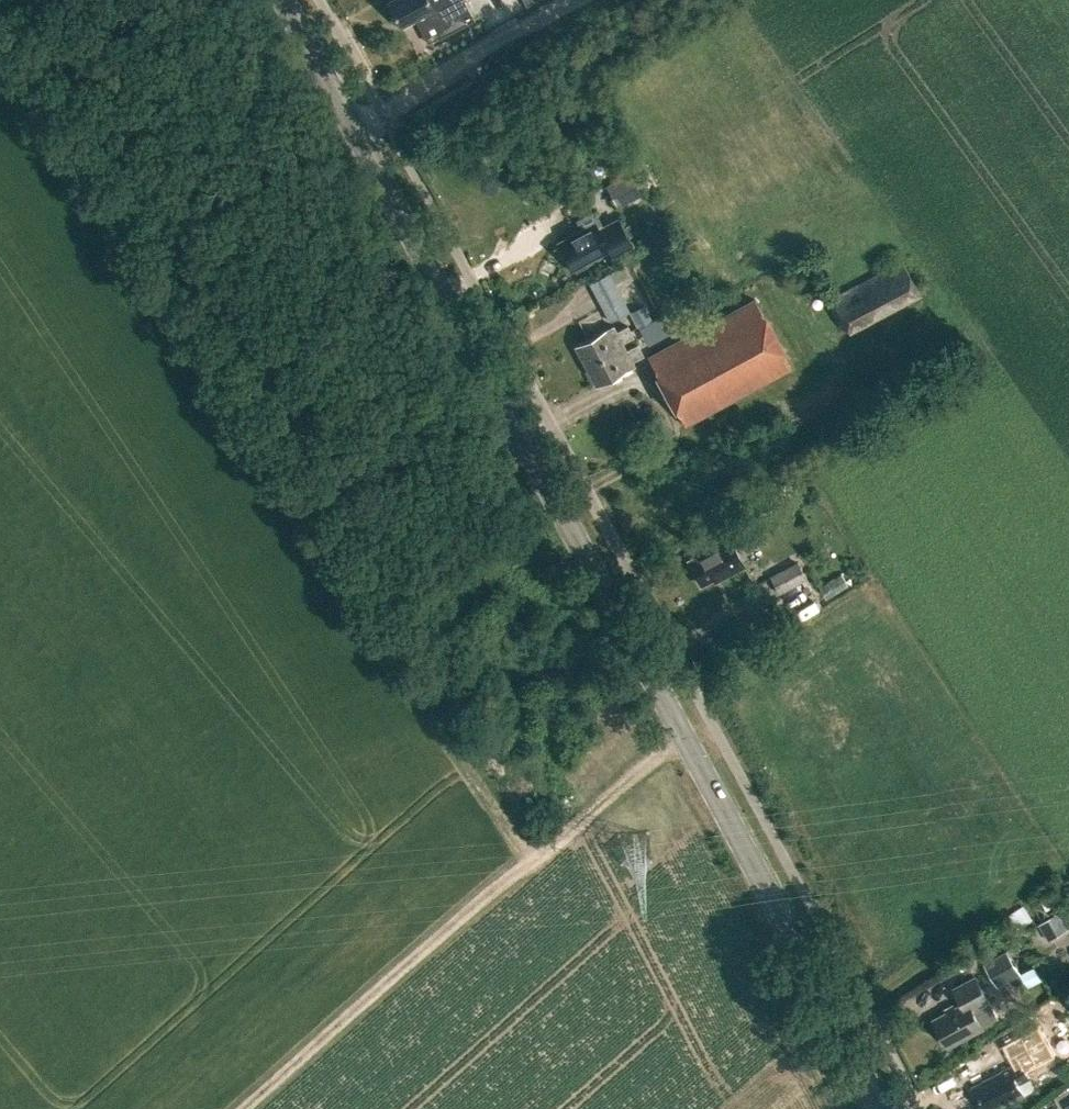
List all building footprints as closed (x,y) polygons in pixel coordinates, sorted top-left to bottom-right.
[(387,2),(399,26),(424,13),(438,39),(468,23),(455,0),(391,0),(387,2)] [(527,8),(542,0),(522,0),(527,8)] [(615,201),(642,186),(634,172),(608,187),(615,201)] [(572,268),(608,249),(612,255),(632,244),(619,221),(605,228),(594,209),(576,219),(581,229),(558,241),(572,268)] [(847,333),(919,294),(901,259),(830,298),(847,333)] [(643,305),(622,267),(591,283),(611,321),(643,305)] [(762,314),(754,299),(647,357),(655,372),(654,372),(675,410),(676,410),(684,425),(791,366),(783,352),(784,351),(763,313),(762,314)] [(628,312),(636,327),(650,320),(643,305),(628,312)] [(584,366),(623,345),(621,342),(632,336),(627,325),(616,331),(613,325),(574,346),(584,366)] [(623,345),(584,366),(595,386),(634,365),(631,360),(642,354),(637,344),(626,350),(623,345)] [(742,525),(691,551),(695,557),(688,560),(701,584),(713,578),(715,582),(744,566),(734,547),(750,539),(742,525)] [(779,595),(806,581),(798,565),(771,579),(779,595)] [(1068,928),(1068,927),(1060,912),(1040,923),(1050,940),(1068,928)] [(999,986),(1022,973),(1008,949),(985,963),(999,986)] [(948,1046),(983,1027),(998,1019),(988,1001),(975,976),(954,987),(963,1002),(933,1018),(948,1046)] [(1025,1095),(1019,1083),(1029,1078),(1025,1071),(1056,1055),(1040,1025),(1008,1041),(1019,1062),(971,1087),(982,1108),(990,1108),(1001,1103),(1003,1107),(1025,1095)]
